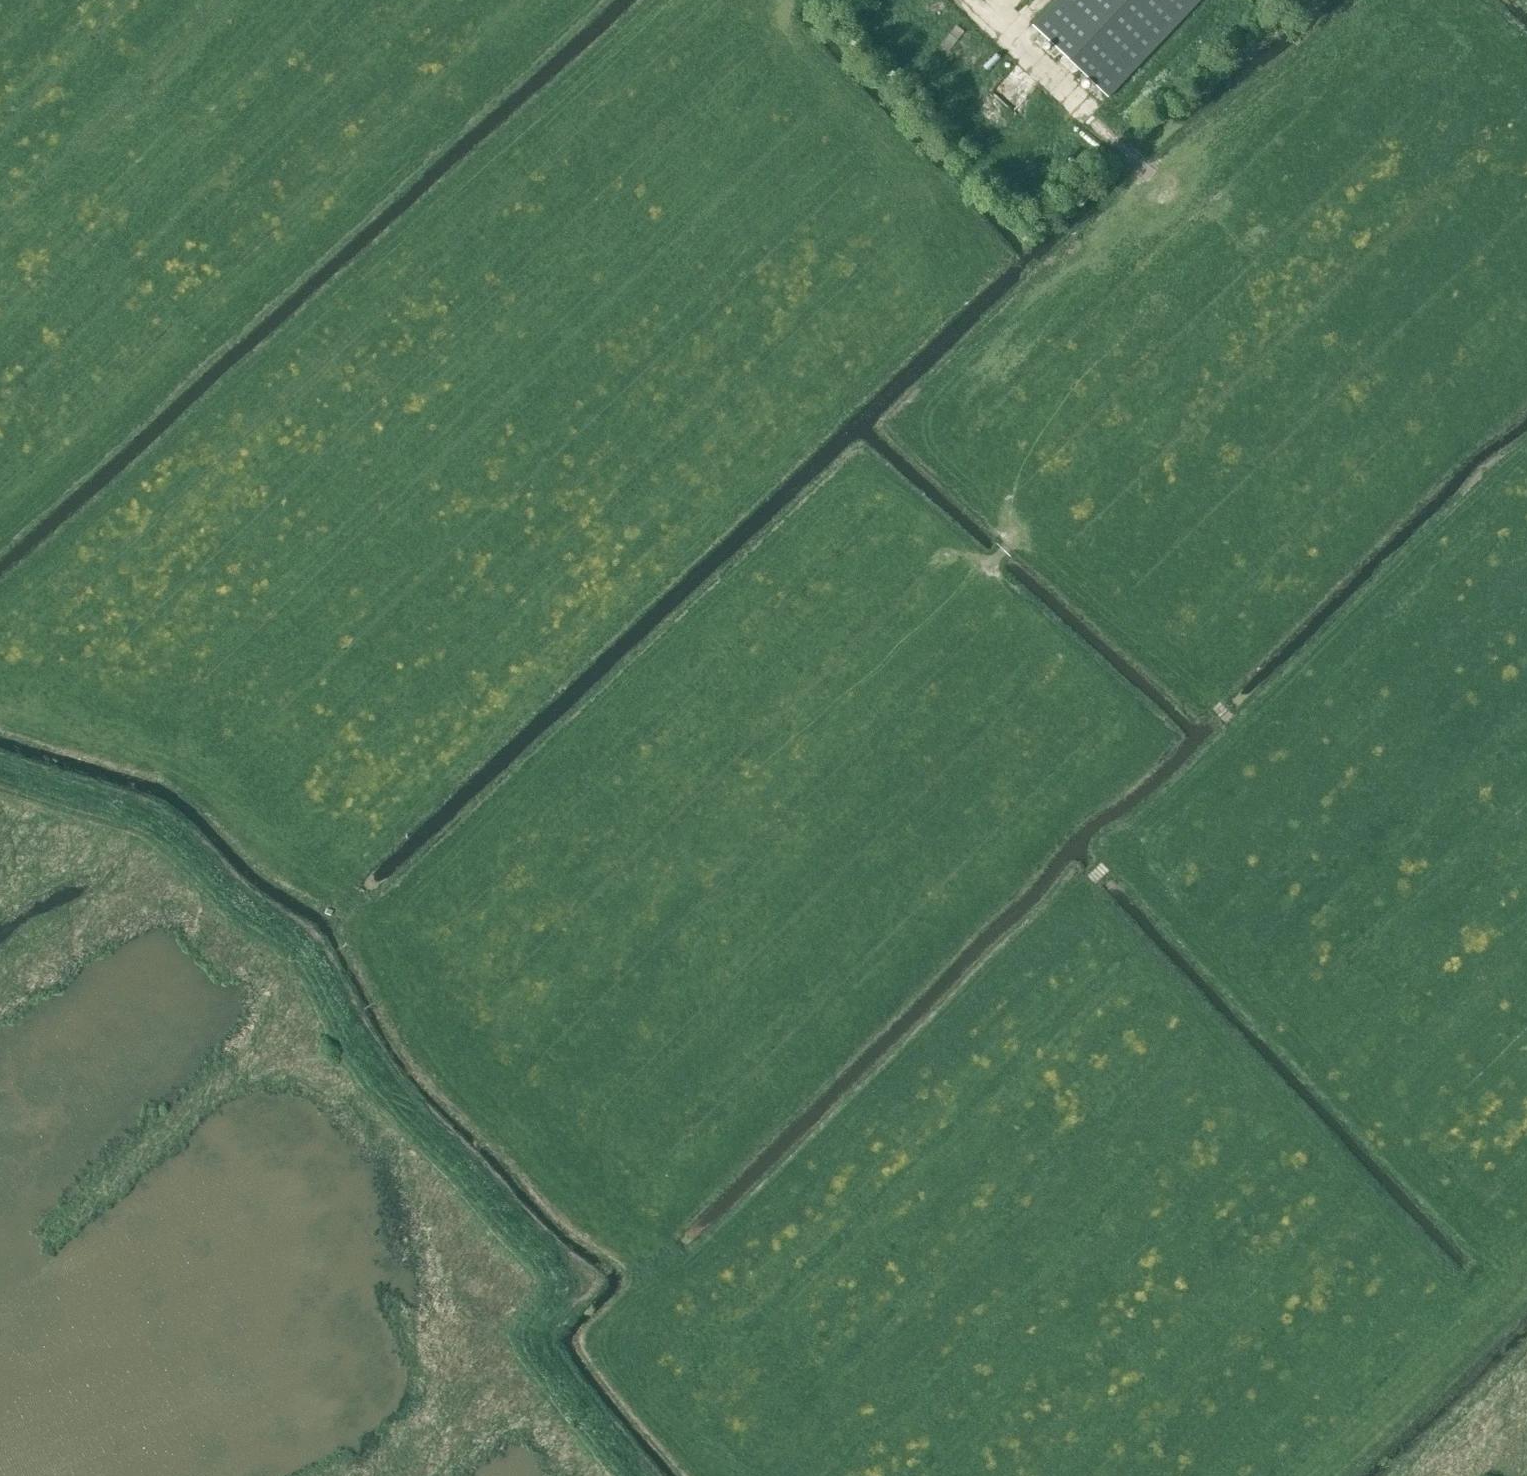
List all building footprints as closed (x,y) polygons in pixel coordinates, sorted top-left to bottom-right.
[(1034,25),(1109,97),(1201,0),(1058,0),(1034,25)]
